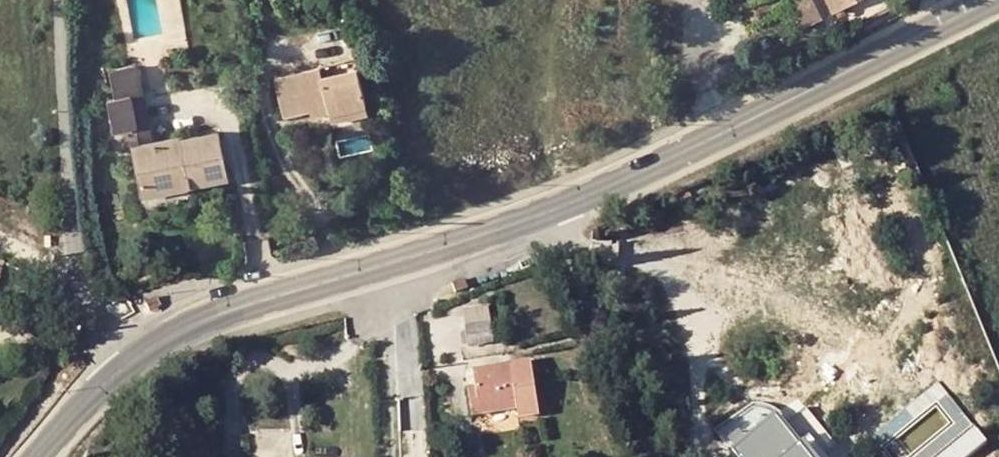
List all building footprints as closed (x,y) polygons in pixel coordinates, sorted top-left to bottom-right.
[(806,27),(824,19),(814,0),(793,0),(806,27)] [(835,11),(843,7),(857,0),(827,0),(833,12),(835,11)] [(846,14),(843,7),(835,11),(838,18),(846,14)] [(322,78),(357,69),(355,60),(320,68),(322,78)] [(142,93),(136,66),(111,71),(116,98),(108,100),(114,132),(138,127),(131,96),(142,93)] [(328,105),(330,113),(331,122),(367,114),(357,69),(322,78),(320,68),(277,78),(286,115),(310,109),(328,105)] [(142,147),(152,144),(142,93),(131,96),(138,127),(142,147)] [(310,109),(313,117),(330,113),(328,105),(310,109)] [(185,170),(188,188),(193,187),(193,185),(227,178),(218,133),(181,141),(182,147),(176,148),(175,139),(152,144),(142,147),(132,148),(141,189),(177,182),(175,172),(185,170)] [(141,189),(142,197),(188,188),(185,170),(175,172),(177,182),(141,189)] [(463,276),(452,282),(457,293),(469,288),(463,276)] [(157,295),(146,301),(152,312),(163,306),(157,295)] [(465,327),(468,345),(492,341),(490,324),(465,327)] [(530,360),(472,370),(475,385),(480,414),(516,407),(518,416),(538,413),(530,360)] [(467,387),(471,414),(480,414),(475,385),(467,387)] [(837,452),(820,432),(790,454),(773,433),(745,456),(834,456),(837,452)]
